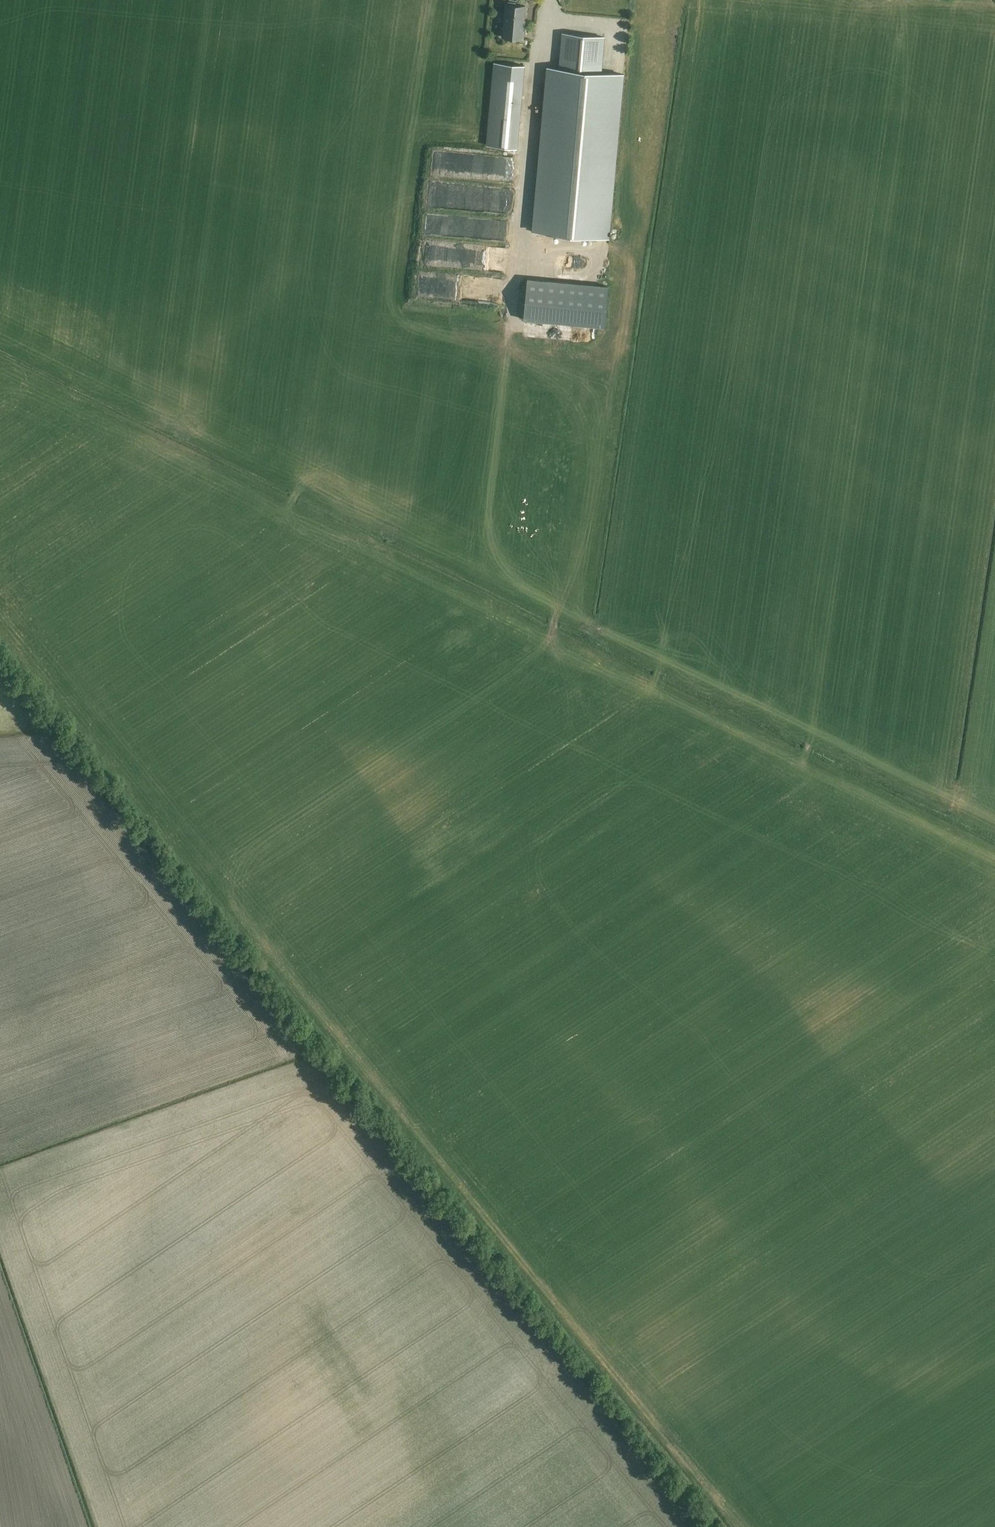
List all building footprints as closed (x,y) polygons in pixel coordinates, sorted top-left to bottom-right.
[(523,25),(525,6),(515,5),(515,3),(508,2),(508,4),(506,4),(505,20),(506,20),(505,26),(503,26),(502,37),(523,39),(524,25),(523,25)] [(609,237),(624,75),(600,73),(604,37),(563,34),(561,53),(564,54),(564,61),(561,60),(560,69),(547,68),(532,230),(609,237)] [(496,204),(497,193),(471,192),(470,204),(496,204)] [(427,232),(497,233),(497,224),(428,223),(427,232)] [(495,255),(425,248),(424,258),(494,266),(495,255)] [(578,287),(575,323),(605,326),(608,290),(608,286),(578,283),(578,287)]
